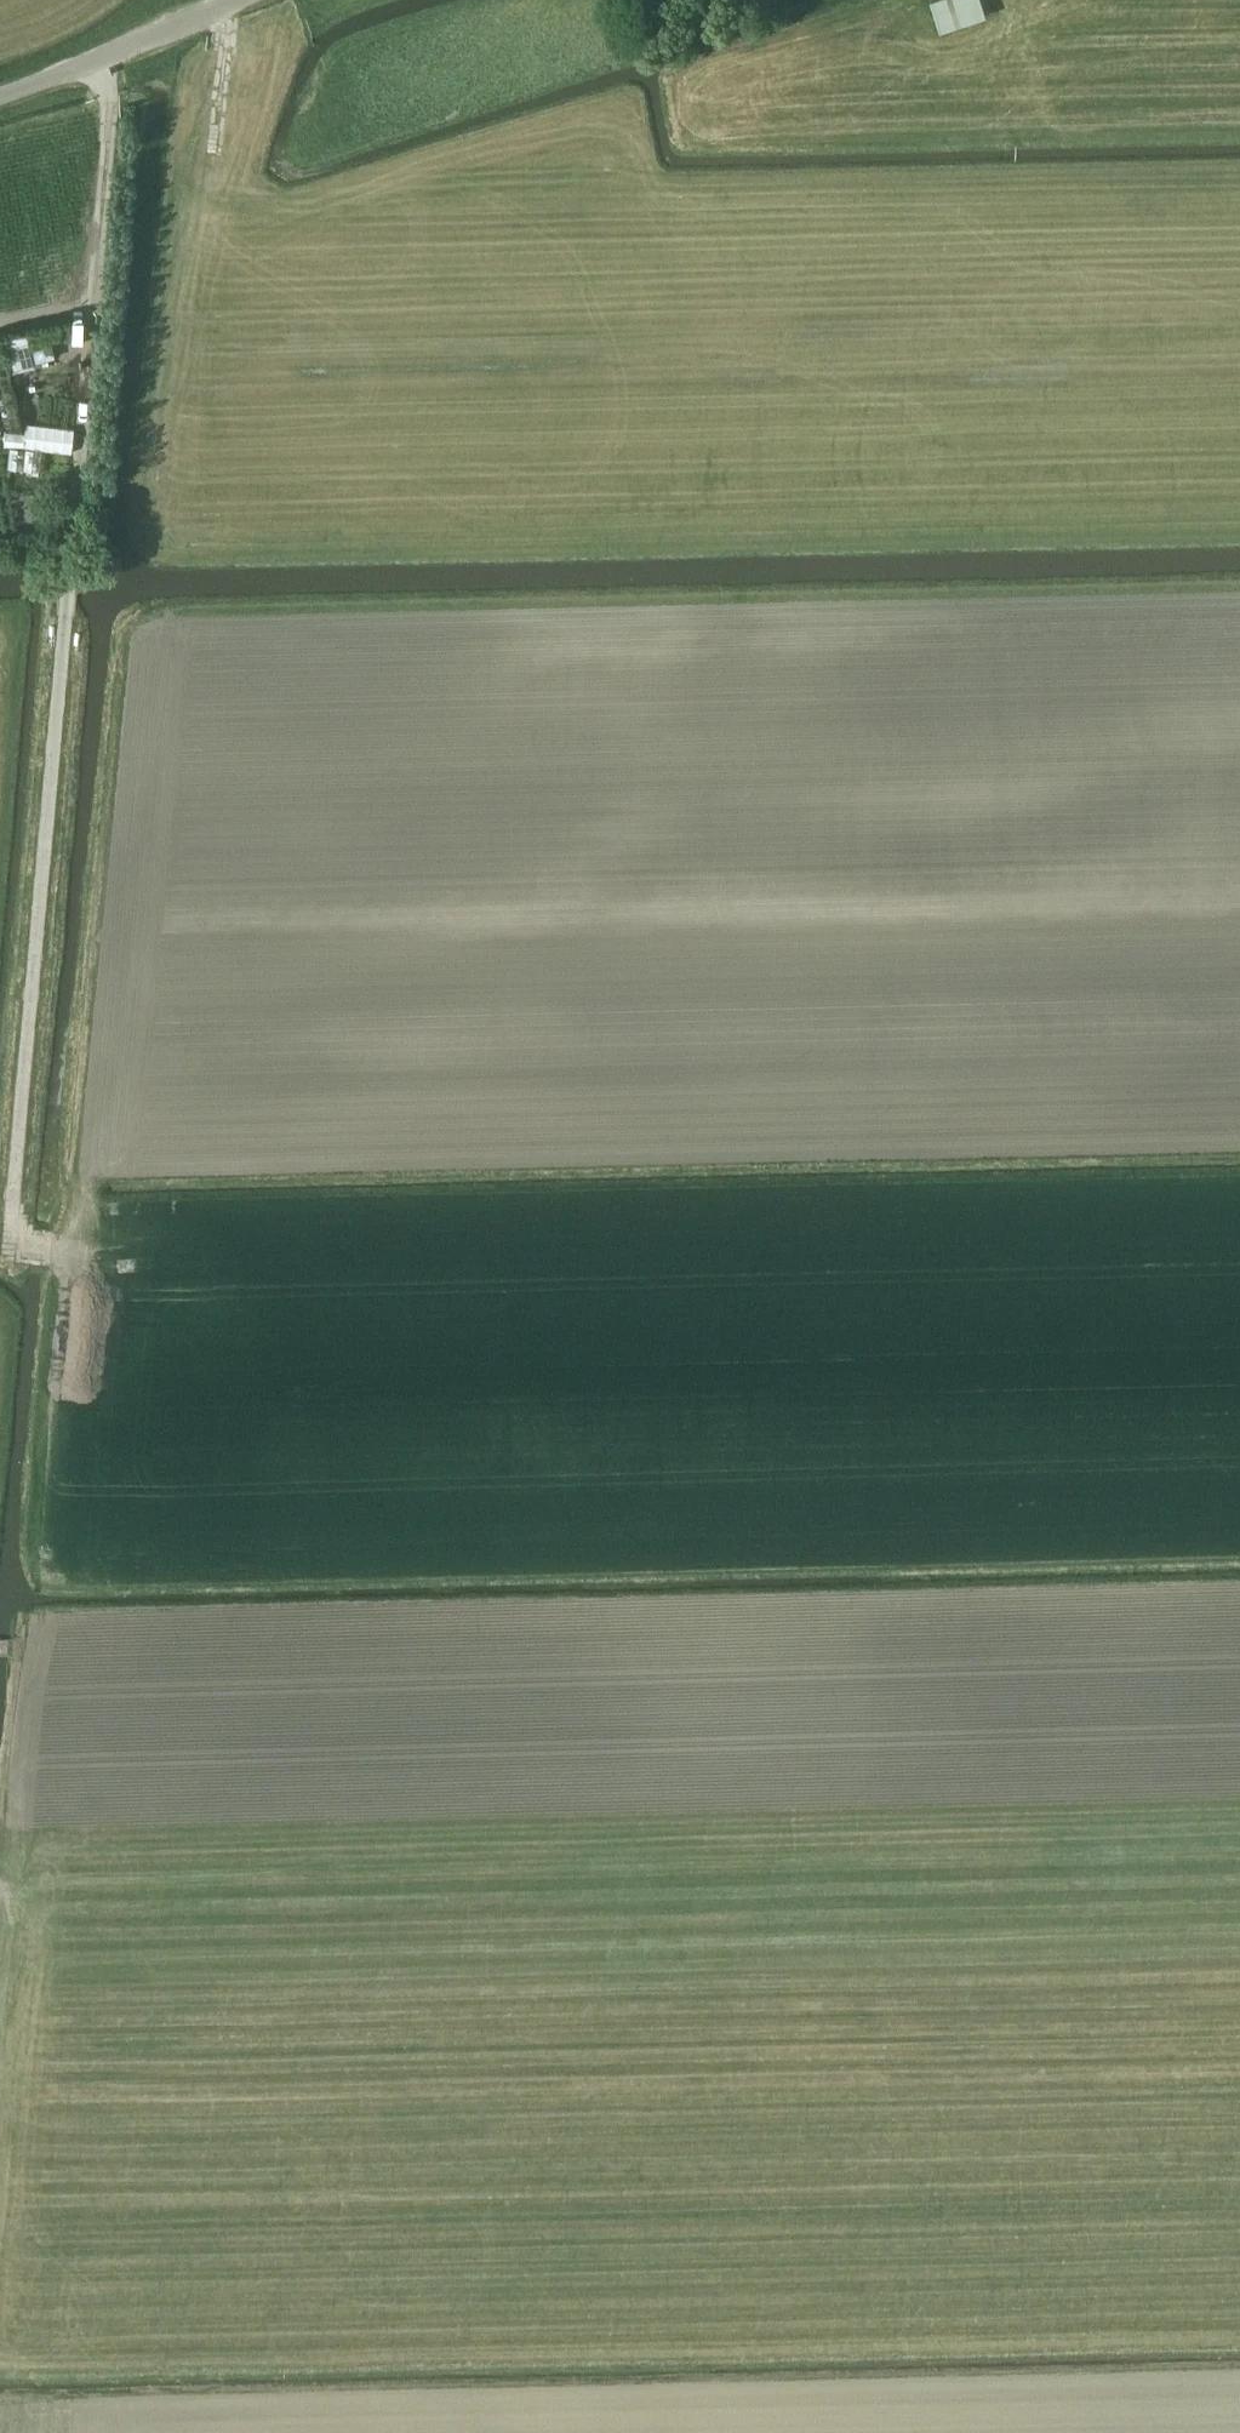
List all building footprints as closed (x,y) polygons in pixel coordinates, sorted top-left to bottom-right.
[(986,17),(982,0),(933,0),(941,28),(986,17)] [(27,332),(2,339),(11,373),(35,366),(27,332)]
